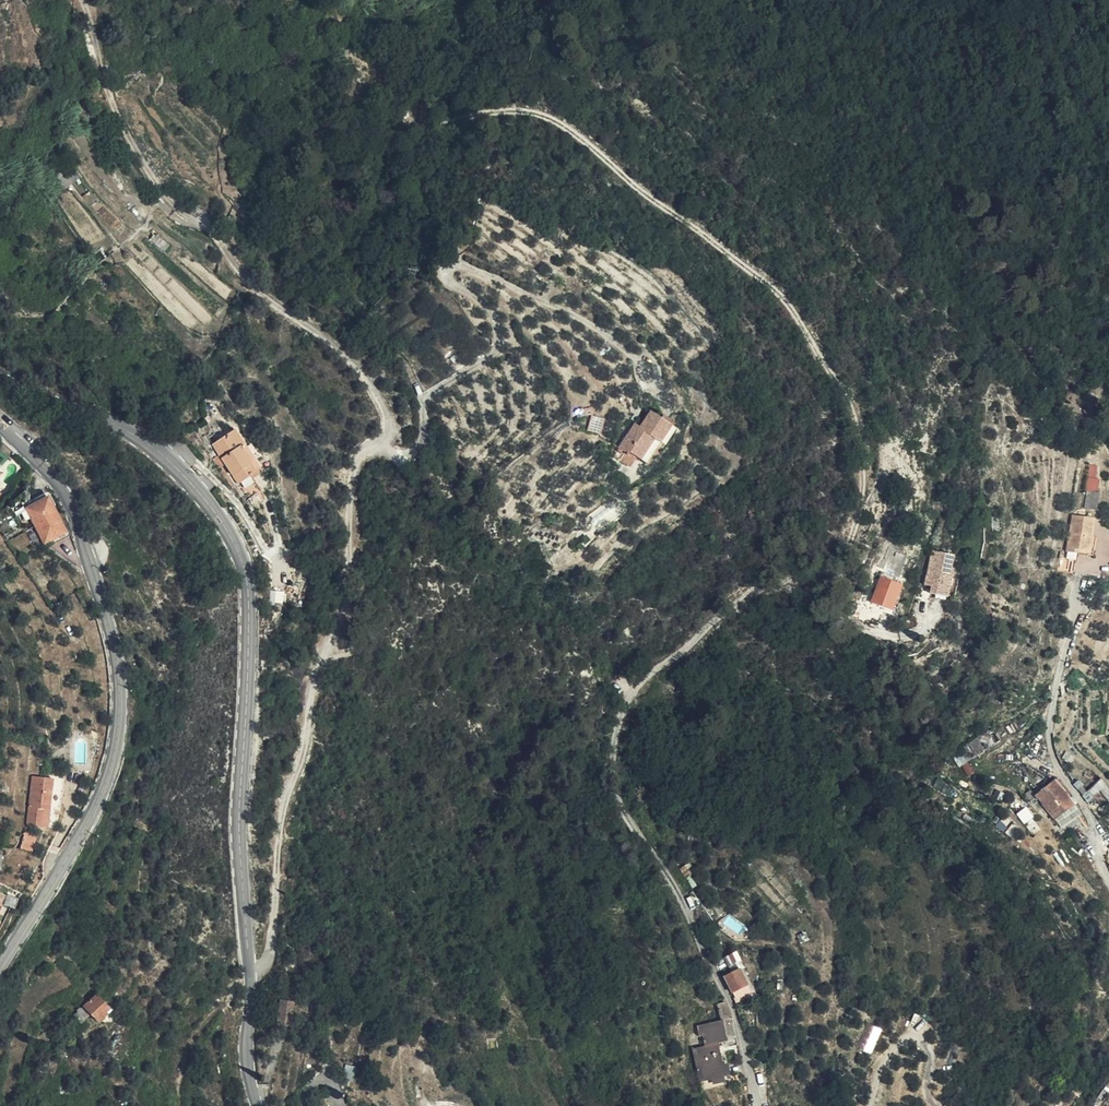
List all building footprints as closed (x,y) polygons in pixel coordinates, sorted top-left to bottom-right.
[(64,183),(71,177),(62,165),(55,171),(64,183)] [(631,412),(616,431),(631,431),(644,432),(658,438),(671,420),(648,400),(635,415),(631,412)] [(222,433),(224,437),(232,432),(230,428),(222,433)] [(226,470),(239,483),(242,482),(241,478),(246,476),(247,479),(258,473),(252,463),(248,465),(239,450),(243,447),(233,431),(232,432),(224,437),(211,444),(226,470)] [(640,453),(652,438),(639,434),(622,435),(614,433),(612,436),(618,441),(622,444),(625,441),(632,447),(640,453)] [(623,457),(632,447),(625,441),(622,444),(618,441),(613,448),(623,457)] [(248,465),(252,463),(243,447),(239,450),(248,465)] [(1085,491),(1099,491),(1099,477),(1098,477),(1098,464),(1083,463),(1083,476),(1085,476),(1085,491)] [(229,476),(239,483),(226,470),(229,476)] [(1098,494),(1084,492),(1082,507),(1096,509),(1098,494)] [(17,508),(36,542),(59,530),(41,496),(17,508)] [(998,516),(991,516),(992,531),(1000,531),(998,516)] [(1072,517),(1070,532),(1069,539),(1067,551),(1078,552),(1079,549),(1089,550),(1091,537),(1094,520),(1072,517)] [(1095,537),(1091,537),(1089,550),(1079,549),(1078,552),(1093,555),(1095,537)] [(932,583),(932,586),(930,593),(948,597),(952,575),(949,575),(953,556),(932,551),(925,581),(932,583)] [(902,585),(880,577),(871,603),(882,606),(880,611),(891,615),(902,585)] [(992,728),(968,743),(970,745),(953,756),(960,766),(1000,740),(992,728)] [(1045,742),(1042,730),(1027,743),(1041,761),(1047,753),(1045,742)] [(969,763),(962,767),(967,776),(974,772),(969,763)] [(1029,766),(1021,776),(1037,787),(1044,778),(1029,766)] [(38,803),(44,804),(54,805),(57,779),(26,775),(20,823),(35,825),(38,803)] [(1071,807),(1074,804),(1069,797),(1055,780),(1035,796),(1055,820),(1062,814),(1068,821),(1077,815),(1071,807)] [(42,826),(44,804),(38,803),(35,825),(42,826)] [(13,848),(22,851),(29,835),(19,831),(13,848)] [(738,935),(745,925),(728,914),(721,924),(738,935)] [(19,975),(23,964),(16,961),(11,971),(19,975)] [(733,992),(735,992),(748,985),(740,970),(725,977),(733,992)] [(748,985),(735,992),(739,999),(752,993),(748,985)] [(107,1006),(92,988),(72,1007),(78,1015),(84,1009),(92,1019),(107,1006)] [(269,1024),(283,1026),(285,1003),(270,1003),(269,1024)] [(719,1043),(725,1042),(728,1041),(724,1019),(698,1027),(700,1036),(703,1035),(706,1050),(694,1054),(701,1082),(732,1075),(730,1063),(724,1065),(719,1043)] [(884,1033),(866,1026),(856,1051),(874,1058),(884,1033)] [(730,1063),(725,1042),(719,1043),(724,1065),(730,1063)]
